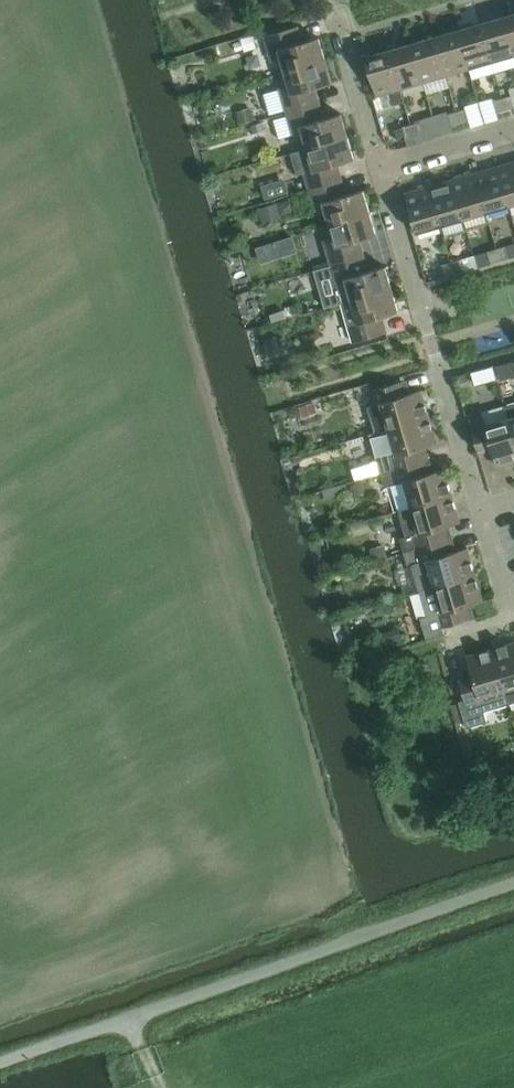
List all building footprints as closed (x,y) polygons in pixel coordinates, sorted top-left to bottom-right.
[(504,17),(513,52),(513,14),(504,17)] [(481,23),(492,63),(513,56),(513,52),(504,17),(481,23)] [(481,23),(458,30),(469,69),(492,63),(481,23)] [(282,59),(286,72),(326,60),(319,37),(302,42),(298,26),(265,36),(272,62),(282,59)] [(458,30),(435,37),(447,76),(469,69),(458,30)] [(253,35),(241,39),(245,51),(256,48),(253,35)] [(435,37),(413,43),(424,83),(447,76),(435,37)] [(413,43),(390,50),(401,89),(424,83),(413,43)] [(390,50),(366,57),(377,96),(401,89),(390,50)] [(326,60),(286,72),(290,85),(280,88),(287,113),(320,103),(316,88),(332,83),(326,60)] [(503,98),(506,110),(513,108),(513,104),(511,96),(503,98)] [(506,110),(503,98),(494,101),(497,113),(506,110)] [(320,103),(287,113),(294,138),(304,135),(308,148),(348,136),(341,114),(325,119),(320,103)] [(466,109),(457,112),(460,124),(469,121),(466,109)] [(253,112),(238,116),(240,124),(255,119),(253,112)] [(460,124),(457,112),(448,114),(452,126),(460,124)] [(262,122),(251,126),(254,133),(264,130),(262,122)] [(420,122),(411,125),(415,137),(424,135),(420,122)] [(415,137),(411,125),(402,128),(406,140),(415,137)] [(424,135),(415,137),(416,143),(425,141),(424,135)] [(348,136),(308,148),(312,161),(302,164),(309,189),(343,179),(338,164),(354,159),(348,136)] [(498,167),(509,206),(513,204),(513,162),(498,167)] [(498,167),(475,173),(486,212),(509,206),(498,167)] [(475,173),(452,180),(463,219),(486,212),(475,173)] [(343,179),(309,189),(317,214),(326,211),(330,224),(370,213),(363,190),(347,194),(343,179)] [(452,180),(429,187),(441,226),(463,219),(452,180)] [(441,226),(429,187),(405,194),(417,233),(441,226)] [(294,198),(278,202),(281,211),(282,214),(292,211),(296,205),(294,198)] [(278,202),(258,208),(261,218),(281,211),(278,202)] [(370,213),(330,224),(334,237),(324,240),(331,265),(365,256),(360,240),(377,235),(370,213)] [(292,236),(256,247),(261,263),(297,251),(292,236)] [(506,246),(497,249),(500,261),(509,258),(506,246)] [(500,261),(497,249),(488,251),(491,264),(500,261)] [(365,256),(331,265),(343,304),(392,289),(386,266),(369,271),(365,256)] [(460,260),(451,262),(455,274),(463,272),(460,260)] [(455,274),(451,262),(442,265),(446,277),(455,274)] [(392,289),(343,304),(354,342),(387,333),(382,317),(400,311),(392,289)] [(284,310),(270,315),(273,322),(287,318),(284,310)] [(496,366),(500,379),(513,375),(513,361),(496,366)] [(466,373),(456,376),(460,389),(470,387),(466,373)] [(375,405),(369,407),(376,432),(389,429),(430,417),(422,390),(405,395),(402,382),(371,391),(375,405)] [(313,403),(300,407),(303,415),(316,412),(313,403)] [(509,418),(513,435),(513,403),(505,406),(509,418)] [(509,418),(505,406),(482,412),(484,419),(470,422),(480,454),(492,450),(497,466),(513,461),(513,435),(509,418)] [(376,432),(370,434),(381,474),(394,470),(425,461),(421,448),(437,443),(430,417),(389,429),(376,432)] [(394,470),(381,474),(385,488),(391,486),(399,511),(453,495),(445,469),(429,474),(425,461),(394,470)] [(346,483),(323,490),(325,499),(340,494),(340,491),(347,489),(346,483)] [(453,495),(399,511),(406,536),(400,538),(404,552),(448,540),(444,527),(460,522),(453,495)] [(448,540),(404,552),(408,567),(413,565),(420,590),(476,574),(468,548),(452,552),(448,540)] [(385,545),(371,549),(373,559),(388,555),(385,545)] [(476,574),(420,590),(427,616),(421,618),(427,639),(445,633),(443,627),(471,619),(467,606),(483,601),(476,574)] [(399,627),(380,633),(384,649),(404,643),(399,627)] [(494,648),(510,704),(513,703),(513,642),(494,648)] [(510,704),(494,648),(467,656),(472,672),(459,676),(465,699),(459,701),(467,728),(488,722),(484,711),(510,704)]
